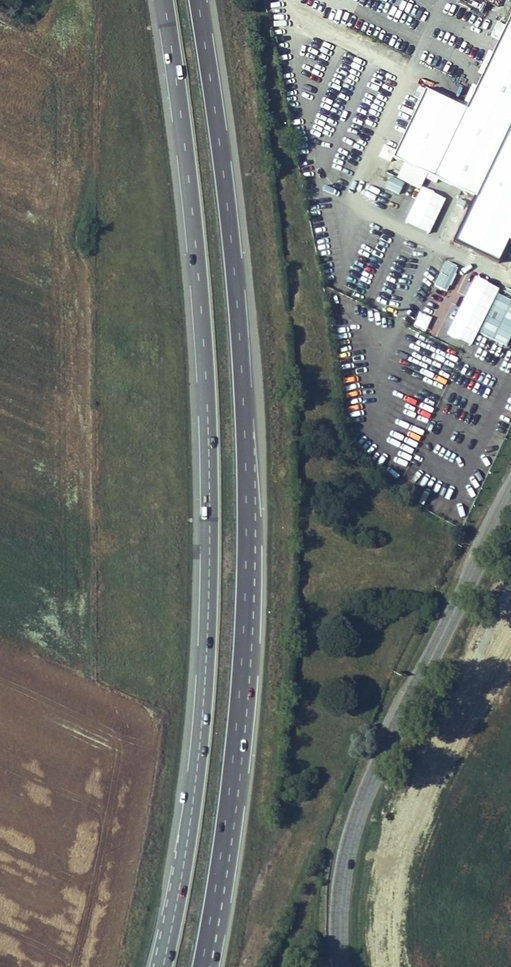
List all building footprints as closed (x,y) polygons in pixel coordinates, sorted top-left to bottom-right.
[(466,109),(426,90),(393,158),(475,197),(453,241),(499,263),(510,237),(510,15),(466,109)] [(405,98),(417,101),(419,94),(407,91),(405,98)] [(446,261),(434,286),(446,291),(458,267),(446,261)] [(386,479),(398,485),(403,473),(392,467),(386,479)]
